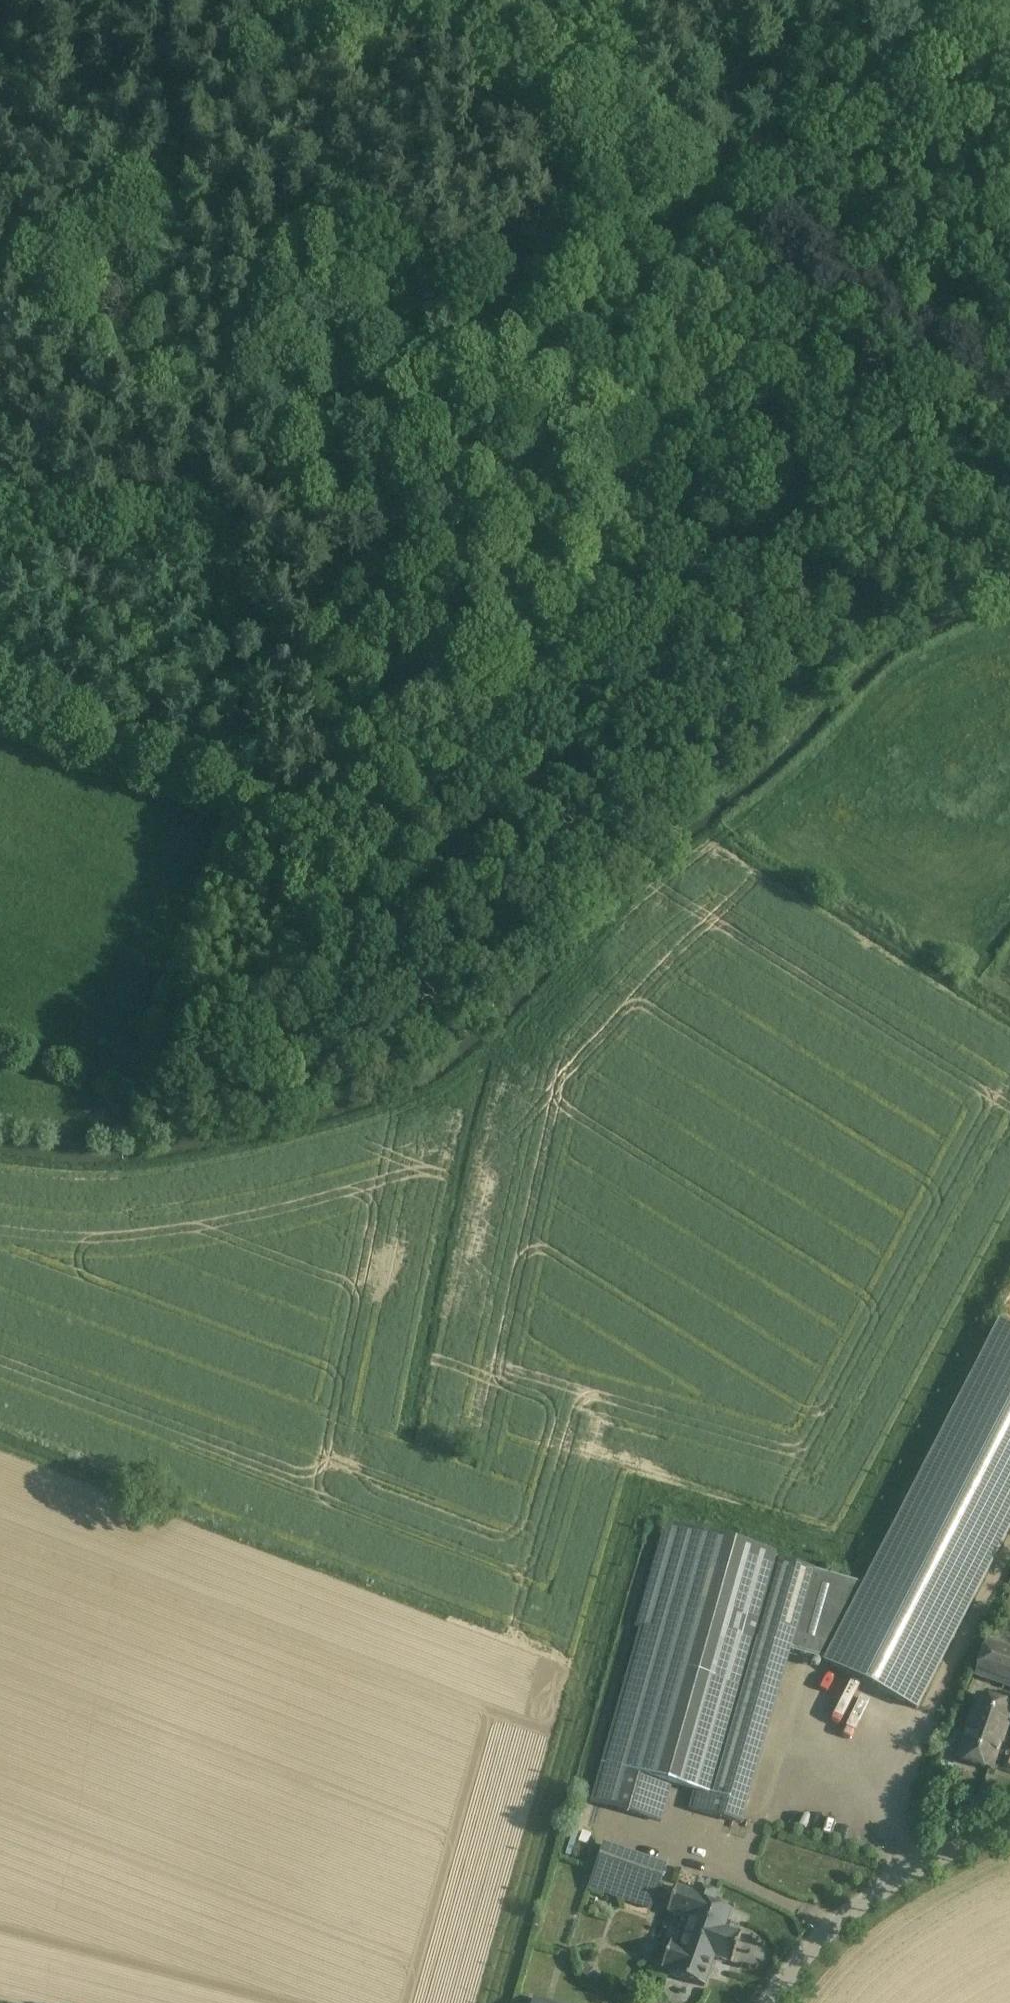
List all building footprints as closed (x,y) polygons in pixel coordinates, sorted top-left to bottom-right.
[(999,1322),(863,1585),(774,1560),(776,1555),(665,1524),(635,1628),(640,1630),(591,1802),(660,1822),(671,1784),(694,1791),(689,1810),(740,1824),(790,1651),(824,1661),(824,1662),(916,1709),(1009,1528),(1009,1327),(999,1322)] [(987,1638),(974,1676),(1009,1689),(1009,1646),(987,1638)] [(979,1694),(954,1758),(990,1771),(994,1761),(1000,1764),(1000,1766),(1009,1770),(1009,1748),(1007,1747),(1006,1749),(999,1747),(1009,1719),(1009,1705),(979,1694)] [(666,1865),(603,1843),(588,1889),(650,1910),(666,1865)] [(692,1894),(675,1888),(667,1912),(689,1920),(679,1947),(670,1944),(661,1968),(671,1971),(669,1975),(704,1987),(714,1957),(731,1963),(741,1935),(724,1929),(730,1911),(711,1905),(715,1896),(694,1888),(692,1894)] [(599,1977),(585,1964),(579,1970),(593,1983),(599,1977)]
